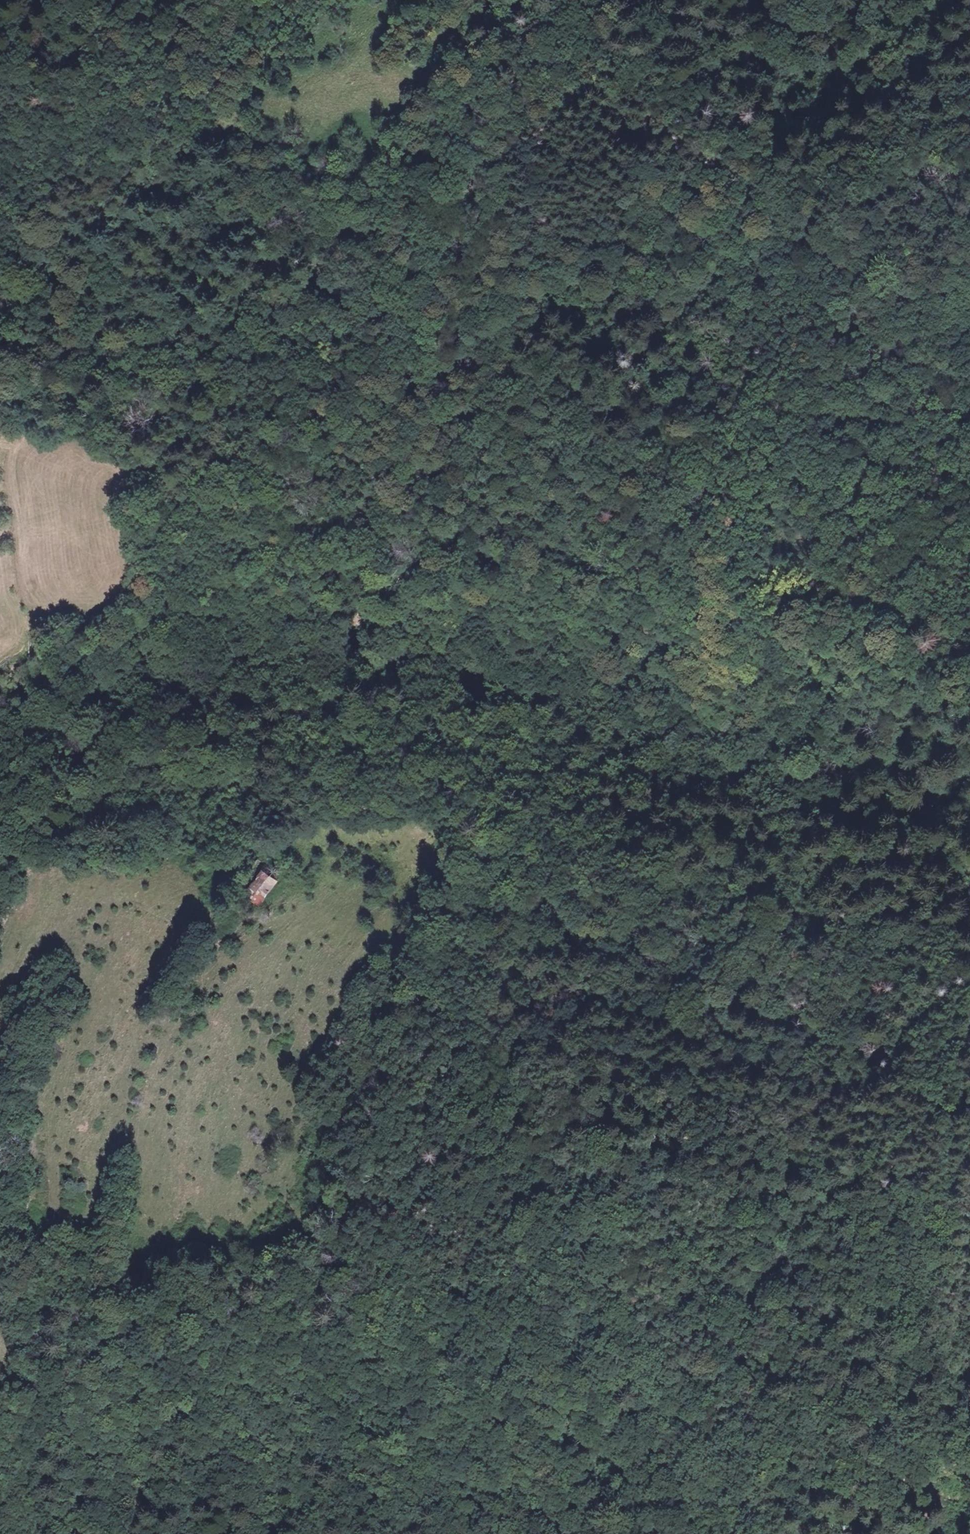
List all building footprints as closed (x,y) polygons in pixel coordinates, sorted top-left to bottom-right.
[(274,889),(257,875),(237,901),(254,914),(274,889)]
